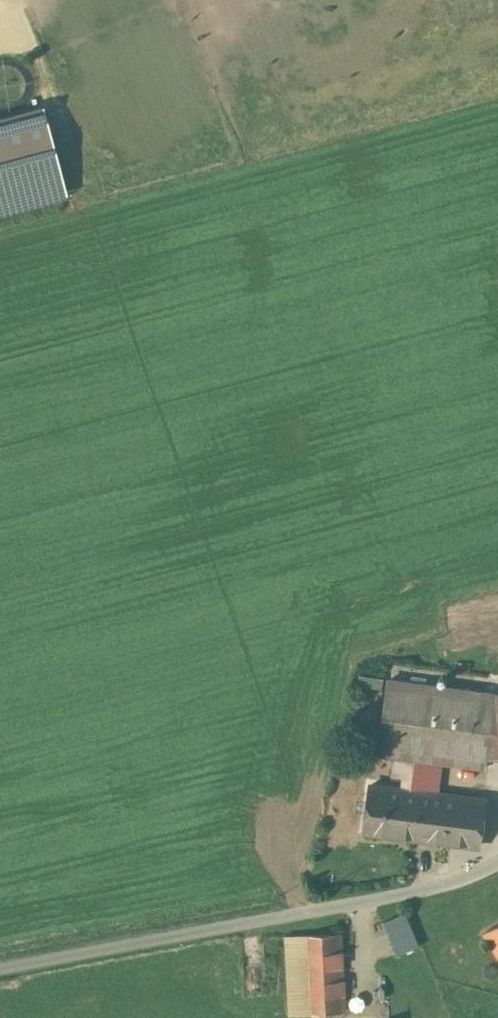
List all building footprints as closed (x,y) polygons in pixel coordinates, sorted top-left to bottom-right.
[(0,118),(0,210),(64,193),(41,107),(0,118)] [(364,671),(362,681),(386,685),(388,675),(364,671)] [(390,753),(416,757),(442,761),(485,766),(487,755),(494,693),(389,679),(383,722),(394,724),(390,753)] [(487,755),(497,754),(497,693),(494,693),(487,755)] [(411,789),(371,783),(365,831),(478,846),(484,798),(437,792),(442,761),(416,757),(411,789)] [(405,912),(382,920),(396,953),(418,944),(405,912)] [(484,930),(497,951),(497,921),(484,930)] [(340,933),(285,935),(290,1012),(344,1009),(340,933)]
